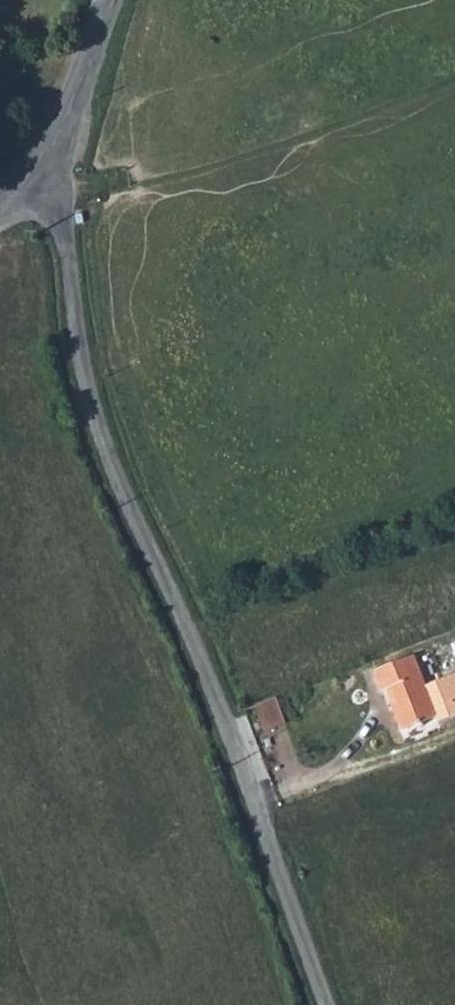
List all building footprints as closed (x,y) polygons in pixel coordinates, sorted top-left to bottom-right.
[(416,656),(431,693),(439,690),(443,688),(429,650),(416,656)] [(394,707),(403,730),(438,717),(442,728),(452,723),(439,690),(431,693),(416,656),(375,672),(382,690),(387,689),(392,687),(399,704),(394,707)] [(387,689),(394,707),(399,704),(392,687),(387,689)] [(256,706),(265,731),(286,723),(277,698),(256,706)]
